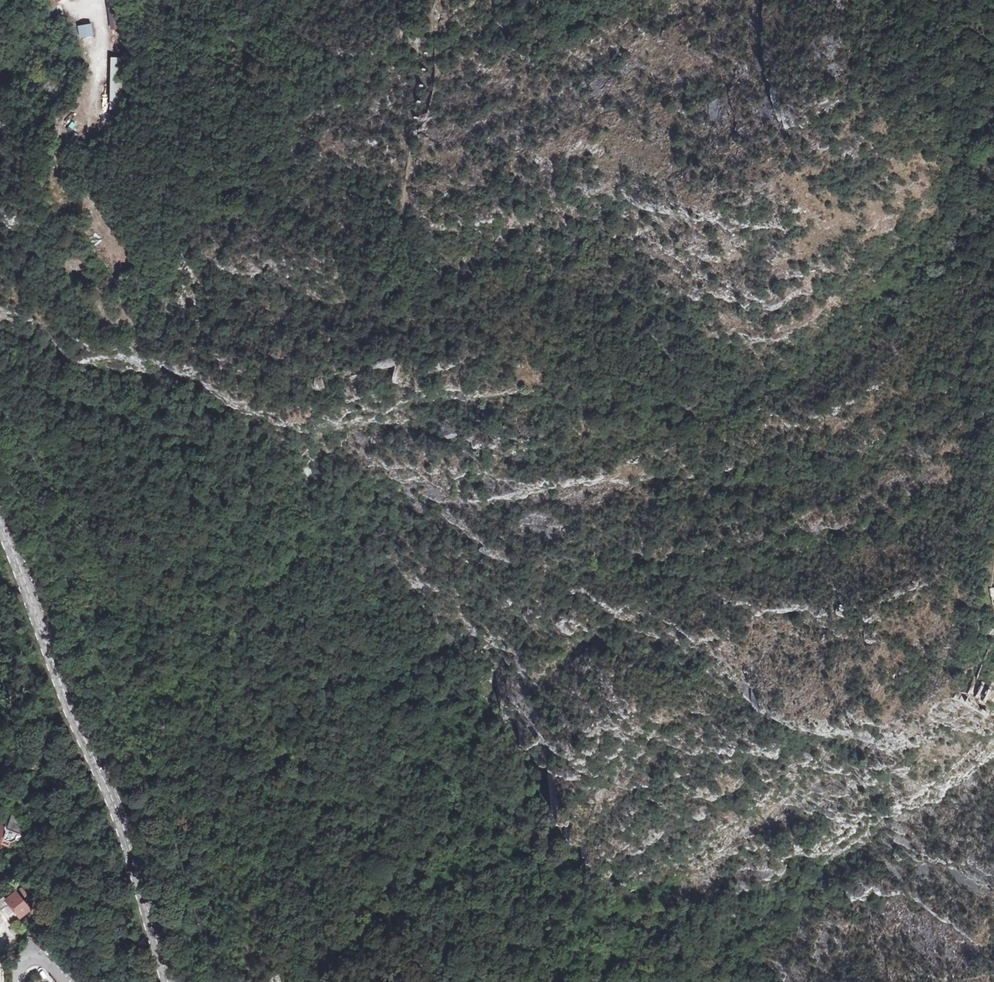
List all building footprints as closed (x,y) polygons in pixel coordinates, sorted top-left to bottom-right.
[(80,38),(94,36),(91,23),(78,26),(80,38)] [(126,109),(125,56),(110,56),(109,110),(126,109)] [(3,829),(4,828),(18,834),(24,822),(12,807),(5,825),(0,823),(0,827),(3,829)] [(0,827),(0,843),(11,848),(13,844),(15,844),(19,834),(18,834),(4,828),(3,829),(0,827)] [(32,894),(31,890),(31,884),(17,892),(6,901),(4,900),(3,899),(0,901),(0,913),(4,910),(15,924),(26,914),(28,912),(21,903),(32,894)] [(25,943),(27,932),(12,931),(11,941),(25,943)]
